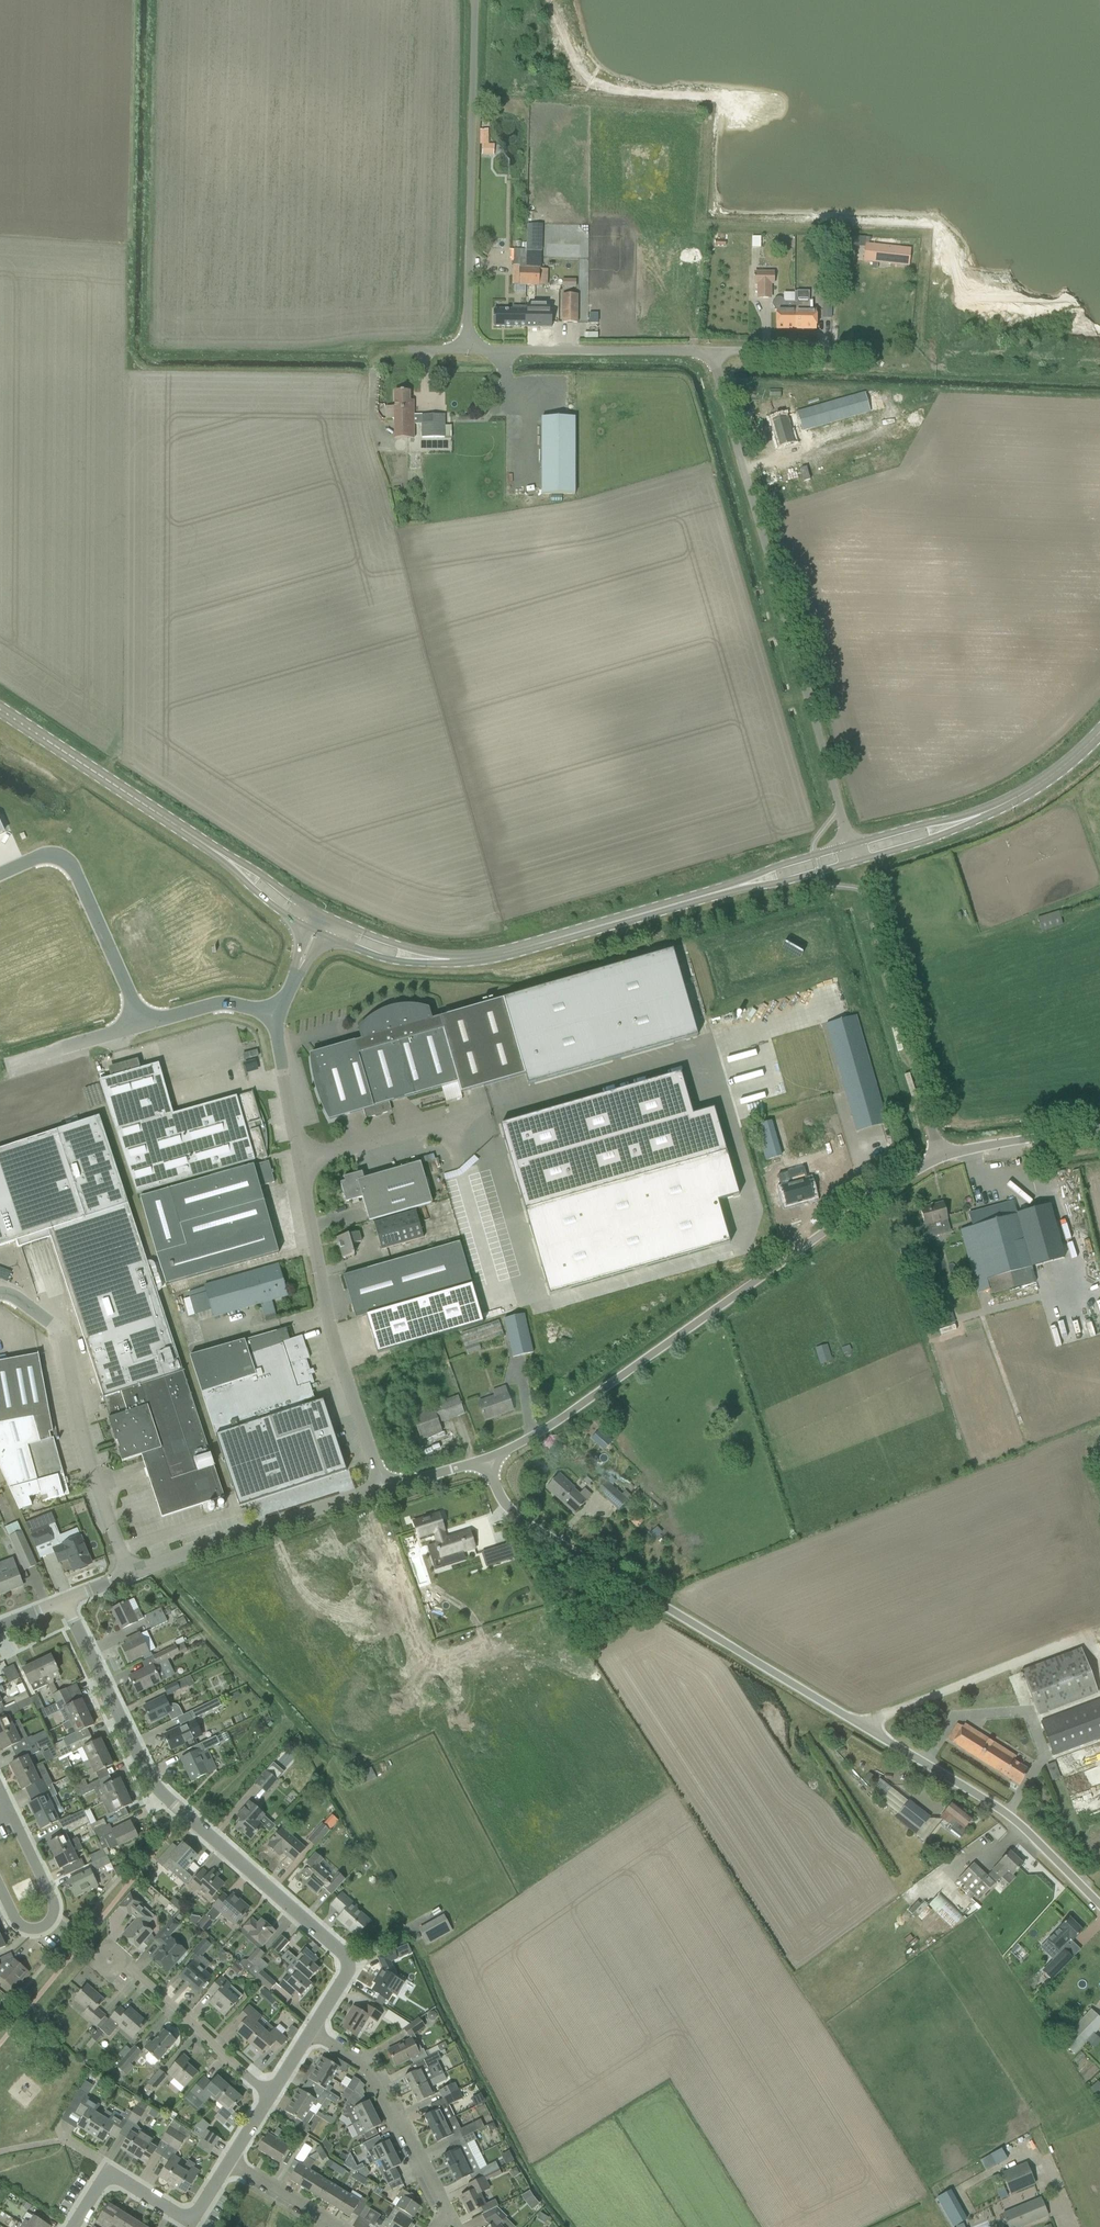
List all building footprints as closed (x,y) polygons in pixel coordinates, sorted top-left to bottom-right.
[(490,129),(480,129),(480,144),(483,144),(482,155),(495,155),(495,143),(489,143),(490,129)] [(752,248),(761,248),(761,237),(752,237),(752,248)] [(546,244),(546,257),(579,258),(579,245),(546,244)] [(866,261),(909,265),(911,249),(867,245),(866,261)] [(540,286),(540,252),(525,251),(525,259),(525,286),(540,286)] [(513,285),(525,286),(525,259),(520,258),(520,266),(514,266),(513,285)] [(758,298),(771,298),(771,284),(774,284),(774,273),(755,273),(755,284),(758,284),(758,298)] [(577,323),(578,295),(562,295),(562,323),(577,323)] [(772,303),(772,304),(773,306),(773,307),(774,308),(774,311),(777,311),(776,330),(794,330),(795,310),(795,303),(785,303),(784,301),(782,299),(780,298),(778,298),(775,299),(774,300),(773,301),(773,302),(772,303)] [(795,310),(794,330),(816,330),(816,310),(809,310),(809,302),(796,303),(795,303),(795,310)] [(827,305),(822,305),(823,312),(823,318),(825,318),(832,318),(832,308),(830,308),(828,308),(827,305)] [(493,327),(525,327),(525,307),(512,307),(512,310),(494,310),(493,327)] [(553,328),(553,308),(525,307),(525,327),(553,328)] [(590,312),(590,322),(599,322),(599,313),(590,312)] [(795,413),(805,448),(812,446),(810,438),(815,437),(813,429),(850,418),(852,422),(857,421),(855,417),(885,408),(880,393),(873,395),(872,391),(795,413)] [(409,392),(395,392),(395,407),(395,408),(395,419),(395,438),(414,438),(414,424),(423,424),(423,438),(451,438),(451,426),(445,426),(445,415),(413,415),(413,401),(409,401),(409,392)] [(770,420),(778,448),(795,443),(786,415),(770,420)] [(575,418),(542,418),(543,495),(575,494),(575,418)] [(27,829),(15,834),(20,844),(31,838),(27,829)] [(1038,918),(1042,932),(1064,925),(1060,911),(1038,918)] [(363,1040),(311,1055),(330,1120),(363,1110),(366,1119),(375,1117),(376,1115),(381,1114),(383,1115),(392,1112),(389,1103),(458,1083),(462,1093),(525,1074),(528,1085),(697,1037),(673,951),(431,1021),(428,1010),(417,1008),(407,1007),(396,1008),(385,1011),(376,1016),(368,1022),(363,1026),(360,1029),(363,1040)] [(810,1003),(826,990),(823,986),(807,999),(810,1003)] [(857,1016),(825,1025),(856,1132),(887,1123),(857,1016)] [(731,1060),(756,1053),(754,1046),(729,1053),(731,1060)] [(112,1119),(137,1195),(267,1157),(259,1129),(262,1128),(260,1121),(261,1121),(253,1092),(173,1115),(159,1064),(100,1081),(110,1119),(112,1119)] [(737,1074),(738,1080),(764,1076),(764,1070),(737,1074)] [(681,1073),(500,1125),(550,1296),(730,1244),(718,1202),(739,1196),(714,1109),(693,1115),(681,1073)] [(162,1518),(224,1498),(99,1116),(0,1149),(0,1246),(27,1238),(30,1245),(51,1238),(103,1398),(102,1398),(102,1399),(103,1398),(107,1409),(109,1408),(112,1418),(110,1419),(124,1461),(141,1456),(162,1518)] [(757,1124),(766,1160),(782,1155),(774,1120),(757,1124)] [(140,1198),(165,1285),(279,1253),(270,1222),(260,1187),(275,1183),(269,1162),(140,1198)] [(362,1198),(369,1222),(433,1203),(421,1162),(364,1179),(362,1172),(344,1178),(345,1182),(341,1183),(341,1185),(341,1186),(342,1186),(343,1191),(342,1192),(344,1198),(345,1198),(346,1203),(362,1198)] [(788,1172),(778,1175),(787,1205),(797,1202),(797,1203),(798,1203),(798,1202),(802,1201),(803,1201),(802,1201),(813,1197),(808,1179),(791,1184),(788,1172)] [(975,1235),(963,1238),(966,1248),(972,1270),(984,1267),(989,1288),(990,1289),(991,1294),(1008,1290),(1036,1282),(1036,1281),(1032,1267),(1017,1214),(1017,1212),(1014,1201),(969,1213),(975,1235)] [(948,1219),(943,1202),(920,1209),(924,1224),(920,1225),(923,1235),(935,1232),(936,1235),(944,1233),(941,1221),(948,1219)] [(1050,1205),(1017,1214),(1032,1267),(1064,1258),(1050,1205)] [(374,1223),(382,1250),(424,1238),(416,1211),(374,1223)] [(337,1238),(343,1258),(355,1255),(352,1245),(361,1242),(359,1232),(349,1235),(337,1238)] [(354,1273),(343,1276),(354,1312),(360,1310),(362,1317),(366,1315),(378,1354),(483,1323),(472,1285),(460,1243),(354,1273)] [(278,1265),(204,1286),(214,1317),(287,1296),(278,1265)] [(926,1285),(929,1297),(939,1293),(935,1282),(926,1285)] [(504,1319),(513,1357),(534,1352),(525,1314),(504,1319)] [(468,1354),(476,1352),(481,1350),(479,1343),(503,1334),(499,1321),(461,1334),(468,1354)] [(277,1331),(190,1357),(202,1393),(216,1436),(239,1507),(346,1471),(324,1403),(278,1418),(278,1416),(303,1408),(317,1403),(315,1398),(308,1400),(303,1387),(311,1384),(314,1383),(306,1360),(310,1359),(302,1336),(292,1339),(281,1343),(277,1331)] [(815,1348),(820,1365),(832,1361),(828,1345),(815,1348)] [(20,1510),(33,1504),(29,1498),(40,1493),(43,1502),(69,1495),(53,1439),(57,1438),(53,1415),(50,1415),(38,1355),(0,1362),(0,1467),(20,1510)] [(495,1398),(480,1403),(482,1409),(485,1420),(513,1410),(509,1400),(507,1394),(495,1398)] [(411,1413),(421,1440),(442,1433),(439,1423),(464,1414),(458,1396),(411,1413)] [(592,1438),(604,1450),(613,1441),(600,1429),(592,1438)] [(546,1488),(575,1514),(586,1502),(574,1491),(576,1489),(559,1474),(546,1488)] [(596,1490),(618,1511),(632,1496),(626,1490),(622,1495),(606,1480),(596,1490)] [(637,1489),(632,1495),(638,1500),(643,1494),(637,1489)] [(641,1512),(631,1522),(638,1528),(647,1518),(641,1512)] [(52,1513),(26,1523),(36,1548),(51,1542),(55,1553),(55,1554),(59,1563),(68,1559),(73,1571),(79,1569),(80,1571),(88,1568),(87,1566),(92,1564),(81,1537),(77,1539),(74,1530),(53,1539),(48,1527),(56,1523),(52,1513)] [(435,1544),(440,1558),(475,1548),(470,1532),(446,1539),(439,1515),(414,1523),(419,1539),(433,1534),(436,1543),(435,1544)] [(21,1532),(10,1537),(25,1570),(36,1565),(21,1532)] [(511,1543),(495,1548),(499,1563),(516,1558),(511,1543)] [(0,1564),(0,1595),(23,1586),(19,1576),(16,1569),(9,1572),(5,1562),(0,1564)] [(549,1590),(558,1596),(568,1583),(560,1577),(549,1590)] [(575,1610),(585,1616),(595,1600),(585,1594),(575,1610)] [(112,1610),(121,1630),(137,1622),(143,1619),(139,1609),(132,1612),(127,1602),(112,1610)] [(145,1616),(148,1623),(164,1615),(161,1609),(145,1616)] [(148,1623),(151,1630),(167,1622),(164,1615),(148,1623)] [(183,1617),(176,1621),(180,1628),(187,1624),(183,1617)] [(553,1630),(547,1634),(553,1644),(559,1640),(553,1630)] [(122,1647),(130,1662),(148,1653),(139,1635),(127,1641),(129,1644),(122,1647)] [(139,1672),(129,1677),(137,1693),(147,1688),(160,1682),(167,1679),(159,1663),(167,1659),(174,1656),(178,1654),(176,1649),(174,1646),(170,1648),(153,1657),(152,1657),(156,1665),(152,1667),(152,1666),(139,1672)] [(1022,1671),(1039,1716),(1098,1694),(1081,1648),(1022,1671)] [(578,1657),(581,1664),(587,1661),(584,1654),(578,1657)] [(51,1656),(37,1663),(47,1685),(56,1704),(57,1704),(70,1697),(66,1689),(59,1693),(53,1683),(55,1682),(54,1680),(51,1675),(58,1671),(51,1656)] [(34,1692),(47,1685),(37,1663),(23,1670),(30,1685),(31,1685),(34,1692)] [(7,1679),(9,1684),(20,1679),(14,1665),(7,1668),(11,1677),(7,1679)] [(176,1683),(163,1689),(167,1696),(179,1690),(187,1686),(184,1679),(176,1683)] [(13,1698),(16,1704),(29,1698),(24,1687),(20,1689),(22,1694),(13,1698)] [(30,1699),(32,1704),(36,1713),(39,1712),(44,1710),(37,1695),(30,1699)] [(60,1718),(63,1725),(88,1713),(81,1700),(74,1704),(70,1697),(57,1704),(60,1711),(64,1709),(67,1715),(60,1718)] [(154,1702),(144,1707),(148,1715),(146,1717),(148,1721),(151,1721),(151,1723),(161,1718),(169,1715),(171,1721),(183,1715),(180,1709),(178,1706),(176,1705),(173,1705),(171,1705),(168,1707),(164,1697),(154,1702)] [(16,1704),(19,1710),(32,1704),(30,1699),(29,1698),(16,1704)] [(188,1713),(192,1720),(221,1706),(218,1699),(188,1713)] [(1054,1756),(1099,1738),(1099,1700),(1041,1722),(1054,1756)] [(52,1746),(55,1753),(91,1735),(88,1729),(94,1726),(88,1713),(63,1725),(66,1731),(73,1727),(77,1735),(52,1746)] [(22,1727),(19,1720),(12,1724),(9,1717),(0,1721),(0,1737),(22,1727)] [(184,1744),(187,1750),(191,1748),(197,1746),(194,1739),(200,1736),(194,1722),(165,1735),(172,1749),(184,1744)] [(947,1739),(1020,1785),(1029,1770),(1014,1761),(1016,1758),(964,1725),(962,1727),(957,1724),(947,1739)] [(15,1754),(30,1747),(26,1739),(28,1738),(25,1733),(22,1727),(0,1737),(0,1744),(3,1751),(11,1747),(15,1754)] [(45,1731),(32,1737),(34,1741),(47,1735),(45,1731)] [(10,1765),(16,1778),(34,1769),(28,1757),(39,1751),(38,1750),(47,1745),(54,1760),(58,1758),(55,1753),(52,1746),(48,1737),(35,1744),(30,1747),(15,1754),(18,1761),(10,1765)] [(206,1741),(200,1744),(204,1752),(207,1750),(209,1749),(220,1744),(216,1738),(216,1737),(206,1741)] [(80,1741),(55,1753),(58,1758),(58,1759),(72,1753),(72,1754),(78,1751),(84,1763),(83,1764),(107,1753),(100,1740),(95,1743),(83,1748),(80,1741)] [(191,1755),(181,1759),(192,1781),(217,1769),(212,1759),(209,1753),(203,1756),(200,1750),(194,1753),(191,1755)] [(92,1767),(95,1774),(113,1765),(107,1753),(83,1764),(86,1770),(92,1767)] [(67,1758),(60,1761),(66,1772),(72,1768),(67,1758)] [(1053,1780),(1061,1777),(1056,1762),(1047,1766),(1053,1780)] [(34,1769),(16,1778),(22,1790),(27,1788),(31,1795),(52,1785),(42,1765),(34,1769)] [(281,1774),(271,1766),(255,1783),(267,1793),(277,1782),(275,1780),(281,1774)] [(881,1778),(871,1789),(898,1813),(908,1801),(881,1778)] [(71,1786),(74,1792),(88,1786),(84,1779),(71,1786)] [(88,1786),(74,1792),(77,1798),(103,1786),(100,1780),(88,1786)] [(98,1798),(97,1798),(100,1804),(103,1803),(108,1801),(126,1792),(123,1787),(125,1786),(122,1780),(120,1781),(120,1780),(103,1787),(106,1794),(98,1798)] [(33,1811),(35,1817),(60,1805),(53,1809),(48,1800),(58,1795),(52,1784),(52,1785),(30,1795),(29,1795),(33,1803),(29,1805),(30,1806),(28,1806),(31,1812),(33,1811)] [(108,1801),(118,1820),(129,1815),(125,1808),(132,1805),(126,1792),(108,1801)] [(898,1814),(895,1818),(916,1835),(924,1842),(934,1830),(925,1823),(929,1818),(909,1801),(908,1802),(898,1814)] [(243,1834),(251,1841),(263,1827),(258,1822),(264,1816),(249,1803),(237,1816),(242,1821),(235,1829),(242,1835),(243,1834)] [(951,1830),(961,1837),(965,1833),(964,1829),(972,1819),(952,1803),(940,1818),(953,1828),(951,1830)] [(35,1817),(41,1830),(59,1822),(55,1815),(59,1813),(61,1814),(63,1812),(64,1810),(63,1808),(61,1807),(60,1805),(35,1817)] [(59,1821),(62,1829),(86,1817),(84,1812),(83,1811),(71,1816),(70,1816),(59,1821)] [(332,1814),(325,1822),(331,1828),(339,1820),(332,1814)] [(62,1829),(65,1835),(89,1823),(86,1817),(62,1829)] [(93,1824),(90,1825),(93,1832),(109,1824),(107,1825),(103,1819),(93,1824)] [(102,1850),(105,1856),(106,1855),(107,1856),(110,1854),(107,1848),(109,1847),(110,1850),(119,1846),(138,1837),(130,1822),(112,1830),(109,1824),(93,1832),(96,1837),(100,1844),(99,1844),(102,1850)] [(307,1840),(315,1848),(330,1831),(321,1824),(307,1840)] [(282,1852),(294,1862),(305,1849),(282,1829),(271,1842),(268,1846),(279,1856),(282,1852)] [(88,1835),(81,1838),(82,1840),(83,1843),(96,1837),(93,1832),(90,1833),(88,1834),(88,1835)] [(48,1844),(54,1857),(81,1844),(78,1838),(69,1842),(66,1836),(48,1844)] [(54,1857),(60,1869),(78,1861),(74,1855),(84,1850),(81,1844),(54,1857)] [(157,1863),(168,1873),(173,1867),(172,1866),(175,1863),(184,1871),(197,1857),(183,1844),(178,1849),(173,1845),(157,1863)] [(89,1857),(92,1863),(105,1856),(102,1850),(89,1857)] [(973,1864),(958,1880),(980,1901),(1001,1878),(1008,1871),(1013,1875),(1016,1872),(1023,1864),(1010,1852),(1002,1860),(992,1870),(993,1871),(987,1877),(973,1864)] [(323,1888),(331,1896),(345,1880),(339,1874),(334,1879),(319,1866),(324,1860),(316,1853),(306,1864),(309,1867),(308,1869),(303,1870),(302,1875),(306,1879),(310,1877),(312,1878),(306,1886),(316,1895),(323,1888)] [(90,1863),(94,1871),(110,1863),(110,1862),(108,1858),(107,1856),(106,1855),(105,1856),(92,1863),(90,1863)] [(71,1889),(75,1897),(97,1886),(90,1871),(68,1882),(70,1887),(69,1888),(70,1890),(71,1889)] [(198,1889),(210,1900),(223,1885),(213,1876),(215,1873),(213,1871),(208,1876),(203,1871),(189,1886),(195,1892),(198,1889)] [(150,1874),(145,1881),(148,1883),(151,1886),(156,1879),(150,1874)] [(929,1905),(953,1928),(964,1916),(940,1893),(929,1905)] [(126,1900),(120,1907),(128,1913),(130,1916),(131,1915),(137,1920),(123,1935),(138,1948),(143,1942),(148,1947),(154,1940),(155,1939),(152,1932),(145,1927),(152,1919),(144,1912),(147,1910),(140,1904),(141,1904),(138,1901),(131,1894),(126,1900)] [(337,1920),(357,1937),(370,1922),(354,1909),(356,1907),(341,1894),(331,1906),(341,1915),(337,1920)] [(213,1906),(235,1925),(249,1909),(233,1895),(229,1899),(224,1895),(213,1906)] [(180,1911),(184,1906),(174,1898),(170,1902),(180,1911)] [(918,1916),(926,1906),(918,1900),(911,1911),(918,1916)] [(438,1909),(430,1913),(432,1917),(440,1913),(438,1909)] [(196,1926),(205,1934),(215,1922),(206,1915),(196,1926)] [(444,1915),(419,1928),(429,1945),(453,1932),(444,1915)] [(162,1967),(168,1972),(175,1963),(173,1962),(184,1950),(172,1939),(172,1940),(169,1937),(180,1924),(173,1918),(155,1939),(154,1940),(164,1948),(154,1960),(157,1962),(155,1963),(161,1968),(162,1967)] [(1048,1940),(1059,1951),(1070,1939),(1072,1941),(1083,1931),(1070,1918),(1059,1929),(1048,1940)] [(249,1935),(262,1947),(275,1932),(261,1920),(258,1924),(252,1919),(246,1925),(252,1931),(249,1935)] [(270,1948),(278,1955),(289,1943),(281,1936),(270,1948)] [(180,1977),(198,1993),(211,1978),(204,1971),(211,1964),(203,1957),(202,1957),(201,1956),(211,1945),(204,1940),(193,1953),(195,1955),(188,1962),(191,1965),(180,1977)] [(407,1944),(396,1949),(399,1958),(411,1953),(407,1944)] [(316,1945),(310,1952),(314,1955),(319,1949),(316,1945)] [(299,1962),(294,1968),(297,1971),(297,1972),(312,1985),(309,1981),(319,1970),(314,1965),(318,1960),(306,1948),(298,1956),(296,1959),(299,1962)] [(247,1960),(254,1966),(264,1955),(258,1949),(247,1960)] [(399,1959),(394,1950),(378,1957),(383,1968),(374,1983),(377,1984),(372,1991),(389,2001),(393,1994),(396,1996),(403,1984),(400,1982),(401,1981),(399,1979),(393,1977),(396,1972),(391,1963),(399,1959)] [(1064,1950),(1043,1971),(1051,1980),(1072,1959),(1064,1950)] [(1,1968),(0,1965),(4,1964),(14,1959),(11,1953),(0,1958),(0,1968),(1,1968)] [(1,1977),(14,1988),(28,1972),(15,1962),(1,1977)] [(235,1963),(230,1969),(238,1976),(243,1970),(235,1963)] [(256,1979),(269,1991),(276,1983),(262,1971),(256,1979)] [(278,1986),(291,1997),(295,1992),(301,1997),(312,1985),(297,1972),(292,1977),(289,1974),(278,1986)] [(210,2003),(225,2016),(238,2001),(227,1991),(231,1986),(221,1977),(208,1991),(215,1997),(210,2003)] [(97,2026),(101,2029),(109,2020),(97,2009),(104,2001),(86,1985),(74,1998),(87,2010),(82,2015),(96,2027),(97,2026)] [(259,1995),(263,1999),(269,1993),(265,1988),(259,1995)] [(238,2033),(250,2044),(263,2029),(256,2023),(261,2017),(248,2006),(239,2017),(244,2022),(239,2028),(241,2030),(238,2033)] [(342,2028),(356,2037),(369,2017),(377,2022),(382,2015),(368,2006),(363,2013),(353,2007),(345,2020),(347,2021),(342,2028)] [(101,2029),(100,2029),(104,2033),(109,2037),(119,2026),(132,2039),(139,2031),(146,2023),(130,2009),(126,2013),(119,2008),(112,2016),(109,2020),(101,2029)] [(1076,2053),(1099,2028),(1099,2017),(1091,2009),(1062,2040),(1076,2053)] [(388,2010),(383,2018),(402,2030),(409,2024),(388,2010)] [(419,2019),(405,2030),(410,2036),(414,2034),(424,2026),(419,2019)] [(250,2044),(262,2055),(265,2051),(266,2053),(272,2046),(277,2051),(287,2040),(268,2023),(263,2029),(250,2044)] [(288,2038),(292,2040),(298,2030),(292,2027),(288,2033),(288,2038)] [(151,2065),(155,2065),(176,2041),(164,2030),(153,2043),(150,2041),(143,2048),(149,2053),(146,2056),(146,2061),(151,2065)] [(93,2038),(86,2045),(90,2048),(96,2041),(93,2038)] [(411,2039),(388,2051),(395,2066),(405,2061),(410,2058),(413,2065),(431,2056),(428,2051),(425,2052),(423,2049),(422,2050),(417,2041),(413,2043),(411,2039)] [(445,2042),(437,2046),(440,2052),(448,2048),(445,2042)] [(117,2066),(124,2072),(142,2052),(135,2046),(132,2051),(124,2059),(124,2058),(117,2066)] [(119,2054),(124,2058),(124,2059),(132,2051),(126,2046),(119,2054)] [(404,2077),(411,2090),(428,2082),(435,2078),(430,2068),(439,2064),(438,2061),(442,2060),(438,2052),(431,2056),(413,2065),(410,2066),(413,2072),(404,2077)] [(168,2073),(185,2088),(197,2073),(186,2064),(189,2061),(183,2056),(168,2073)] [(315,2068),(333,2079),(338,2070),(345,2074),(349,2066),(336,2058),(332,2064),(322,2057),(315,2068)] [(331,2102),(336,2105),(339,2099),(329,2093),(332,2088),(329,2085),(333,2079),(315,2068),(308,2079),(319,2086),(315,2091),(309,2087),(309,2088),(331,2102)] [(150,2089),(153,2092),(166,2076),(160,2071),(144,2089),(147,2092),(150,2089)] [(189,2094),(202,2105),(210,2096),(217,2102),(230,2088),(217,2077),(209,2087),(201,2080),(189,2094)] [(347,2088),(353,2092),(354,2091),(360,2081),(354,2077),(347,2088)] [(411,2090),(418,2103),(435,2095),(428,2082),(411,2090)] [(439,2091),(443,2099),(459,2091),(455,2084),(439,2091)] [(230,2088),(217,2102),(223,2108),(220,2112),(222,2113),(217,2119),(224,2125),(226,2121),(233,2127),(234,2126),(237,2122),(240,2118),(235,2113),(232,2110),(237,2105),(242,2099),(230,2088)] [(298,2089),(291,2100),(294,2102),(309,2111),(313,2105),(315,2107),(317,2104),(320,2106),(321,2106),(326,2109),(331,2102),(309,2088),(312,2090),(309,2095),(301,2091),(298,2089)] [(78,2126),(91,2134),(102,2116),(96,2112),(100,2105),(87,2097),(88,2095),(80,2090),(68,2108),(76,2113),(78,2110),(85,2114),(78,2126)] [(349,2118),(352,2124),(375,2113),(369,2101),(364,2103),(361,2097),(354,2091),(353,2092),(345,2105),(347,2106),(342,2115),(348,2119),(349,2118)] [(459,2091),(443,2099),(447,2106),(449,2106),(462,2099),(459,2091)] [(131,2105),(136,2108),(140,2102),(135,2099),(131,2105)] [(297,2127),(306,2133),(310,2127),(308,2125),(314,2115),(291,2100),(284,2111),(296,2118),(293,2124),(288,2121),(297,2127)] [(128,2120),(136,2125),(148,2106),(140,2101),(140,2102),(136,2108),(128,2120)] [(433,2111),(424,2116),(430,2129),(455,2117),(449,2106),(447,2106),(441,2108),(433,2111)] [(317,2113),(316,2115),(332,2126),(337,2117),(334,2115),(332,2118),(330,2117),(329,2118),(325,2116),(325,2117),(318,2112),(317,2113)] [(102,2116),(91,2134),(104,2143),(109,2134),(111,2131),(119,2135),(122,2129),(127,2122),(113,2113),(109,2120),(102,2116)] [(363,2134),(366,2140),(378,2134),(375,2128),(381,2126),(375,2113),(352,2124),(358,2137),(363,2134)] [(455,2117),(430,2129),(437,2143),(447,2138),(454,2134),(453,2133),(458,2131),(461,2129),(455,2117)] [(285,2120),(280,2129),(284,2132),(289,2123),(285,2120)] [(162,2141),(169,2146),(181,2126),(174,2121),(162,2141)] [(461,2129),(458,2131),(462,2138),(473,2133),(478,2131),(474,2123),(461,2129)] [(487,2126),(490,2132),(496,2129),(493,2123),(487,2126)] [(202,2139),(214,2147),(219,2139),(197,2125),(191,2132),(190,2132),(191,2132),(202,2139)] [(169,2146),(177,2151),(184,2139),(186,2140),(191,2132),(190,2132),(191,2132),(181,2126),(169,2146)] [(267,2134),(258,2150),(268,2157),(278,2141),(284,2132),(280,2129),(278,2128),(274,2134),(271,2132),(269,2135),(267,2134)] [(121,2148),(134,2156),(147,2134),(141,2131),(137,2137),(130,2133),(121,2148)] [(443,2155),(450,2169),(473,2157),(467,2144),(476,2140),(473,2133),(462,2138),(460,2140),(462,2146),(443,2155)] [(134,2156),(147,2164),(157,2149),(151,2145),(155,2139),(147,2134),(134,2156)] [(365,2158),(369,2166),(379,2161),(394,2153),(388,2141),(383,2144),(379,2136),(363,2144),(369,2156),(365,2158)] [(197,2147),(209,2154),(214,2147),(202,2139),(197,2147)] [(327,2152),(329,2153),(334,2147),(323,2140),(321,2143),(327,2152)] [(268,2157),(279,2163),(289,2147),(278,2141),(268,2157)] [(300,2186),(310,2170),(319,2156),(324,2153),(320,2147),(315,2150),(317,2153),(309,2158),(307,2157),(302,2165),(294,2160),(287,2171),(292,2174),(289,2180),(300,2186)] [(341,2152),(337,2158),(343,2162),(346,2156),(341,2152)] [(319,2156),(322,2161),(327,2158),(324,2153),(319,2156)] [(346,2160),(343,2165),(355,2173),(359,2171),(357,2166),(350,2153),(346,2160)] [(386,2178),(388,2184),(400,2178),(397,2172),(396,2172),(394,2168),(400,2165),(394,2153),(379,2161),(382,2167),(378,2169),(383,2180),(386,2178)] [(985,2168),(996,2163),(992,2155),(981,2160),(985,2168)] [(159,2178),(172,2186),(182,2170),(176,2166),(180,2161),(173,2156),(159,2178)] [(450,2169),(457,2182),(480,2170),(473,2157),(450,2169)] [(172,2186),(186,2194),(199,2172),(193,2169),(196,2165),(188,2160),(182,2170),(172,2186)] [(482,2169),(485,2176),(490,2174),(499,2169),(495,2162),(482,2169)] [(331,2169),(342,2175),(345,2170),(334,2164),(331,2169)] [(1002,2175),(1010,2195),(1035,2185),(1026,2165),(1002,2175)] [(509,2172),(512,2178),(520,2174),(516,2168),(509,2172)] [(499,2169),(490,2174),(492,2179),(502,2175),(499,2169)] [(300,2186),(309,2192),(319,2176),(310,2170),(300,2186)] [(356,2173),(353,2178),(358,2182),(361,2177),(356,2173)] [(309,2192),(320,2199),(330,2183),(319,2176),(309,2192)] [(471,2192),(460,2197),(469,2214),(481,2207),(484,2213),(497,2207),(498,2206),(495,2200),(485,2205),(480,2195),(480,2194),(490,2188),(487,2182),(484,2176),(467,2185),(471,2192)] [(366,2180),(361,2177),(358,2182),(364,2185),(366,2180)] [(383,2186),(387,2193),(403,2185),(400,2178),(388,2184),(383,2186)] [(320,2199),(329,2205),(340,2189),(330,2183),(320,2199)] [(194,2184),(189,2191),(195,2195),(200,2187),(194,2184)] [(998,2190),(1001,2199),(1008,2196),(1004,2187),(998,2190)] [(329,2205),(341,2212),(351,2196),(340,2189),(329,2205)] [(396,2208),(412,2218),(419,2206),(413,2202),(415,2198),(402,2189),(392,2205),(396,2207),(396,2208)] [(952,2226),(953,2226),(968,2221),(955,2190),(939,2196),(952,2226)] [(529,2191),(521,2196),(523,2201),(532,2196),(532,2195),(529,2191)] [(10,2194),(8,2198),(16,2203),(18,2198),(10,2194)] [(351,2196),(341,2212),(350,2218),(353,2213),(358,2217),(365,2206),(368,2201),(362,2198),(359,2201),(351,2196)] [(1047,2217),(1040,2199),(1003,2214),(1009,2226),(1023,2226),(1047,2217)] [(24,2202),(22,2206),(29,2210),(31,2206),(24,2202)] [(121,2208),(116,2205),(115,2208),(108,2204),(97,2222),(105,2226),(109,2226),(121,2208)] [(358,2217),(364,2221),(371,2210),(365,2206),(358,2217)] [(482,2214),(486,2223),(487,2223),(489,2226),(488,2226),(502,2226),(499,2224),(507,2217),(497,2207),(484,2213),(482,2214)] [(131,2218),(125,2214),(126,2211),(121,2208),(109,2226),(125,2226),(131,2218)] [(399,2226),(413,2226),(414,2225),(409,2222),(412,2218),(396,2208),(392,2215),(388,2220),(399,2226)] [(364,2221),(370,2224),(377,2213),(371,2210),(364,2221)] [(26,2226),(50,2226),(34,2216),(30,2222),(25,2219),(22,2225),(26,2226)] [(144,2222),(139,2219),(137,2222),(131,2218),(125,2226),(140,2226),(144,2222)]
